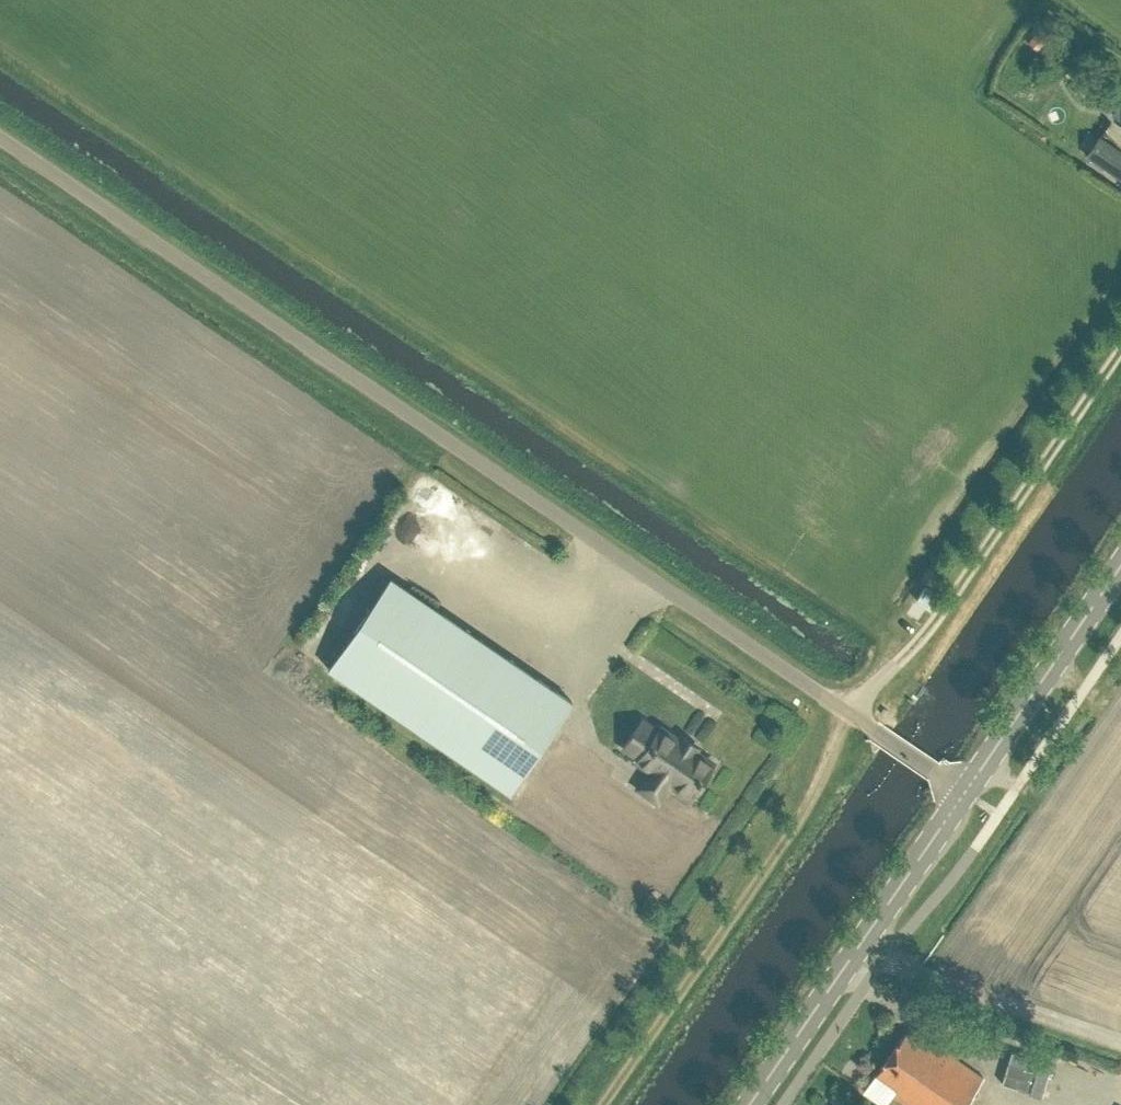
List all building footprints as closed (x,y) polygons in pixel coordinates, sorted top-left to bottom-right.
[(1117,147),(1120,141),(1120,136),(1104,124),(1098,133),(1117,147)] [(1097,134),(1083,153),(1120,179),(1120,150),(1097,134)] [(390,576),(328,667),(510,792),(572,700),(390,576)] [(642,719),(623,746),(639,757),(636,760),(650,769),(646,774),(666,788),(669,783),(690,797),(714,763),(695,750),(698,746),(681,735),(679,739),(660,726),(657,729),(642,719)] [(982,1075),(938,1044),(938,1045),(912,1027),(908,1033),(906,1031),(875,1073),(898,1089),(894,1095),(909,1104),(961,1104),(982,1075)] [(999,1081),(1041,1093),(1050,1060),(1009,1048),(999,1081)]
